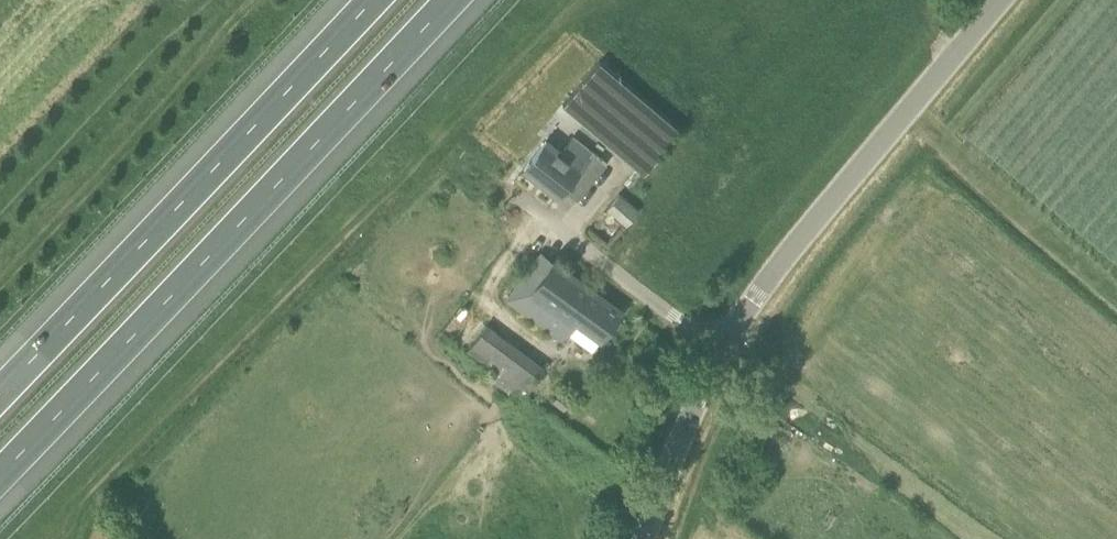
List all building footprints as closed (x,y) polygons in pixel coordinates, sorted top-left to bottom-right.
[(563,103),(643,172),(682,127),(601,58),(563,103)] [(564,188),(579,199),(608,163),(574,137),(561,152),(546,140),(525,167),(559,194),(564,188)] [(619,193),(607,207),(627,224),(639,210),(619,193)] [(569,334),(592,351),(621,311),(542,253),(507,299),(564,341),(569,334)] [(493,329),(485,323),(465,349),(473,355),(493,329)] [(525,394),(545,369),(517,347),(490,383),(508,397),(516,388),(525,394)] [(565,409),(573,397),(563,389),(554,401),(565,409)]
